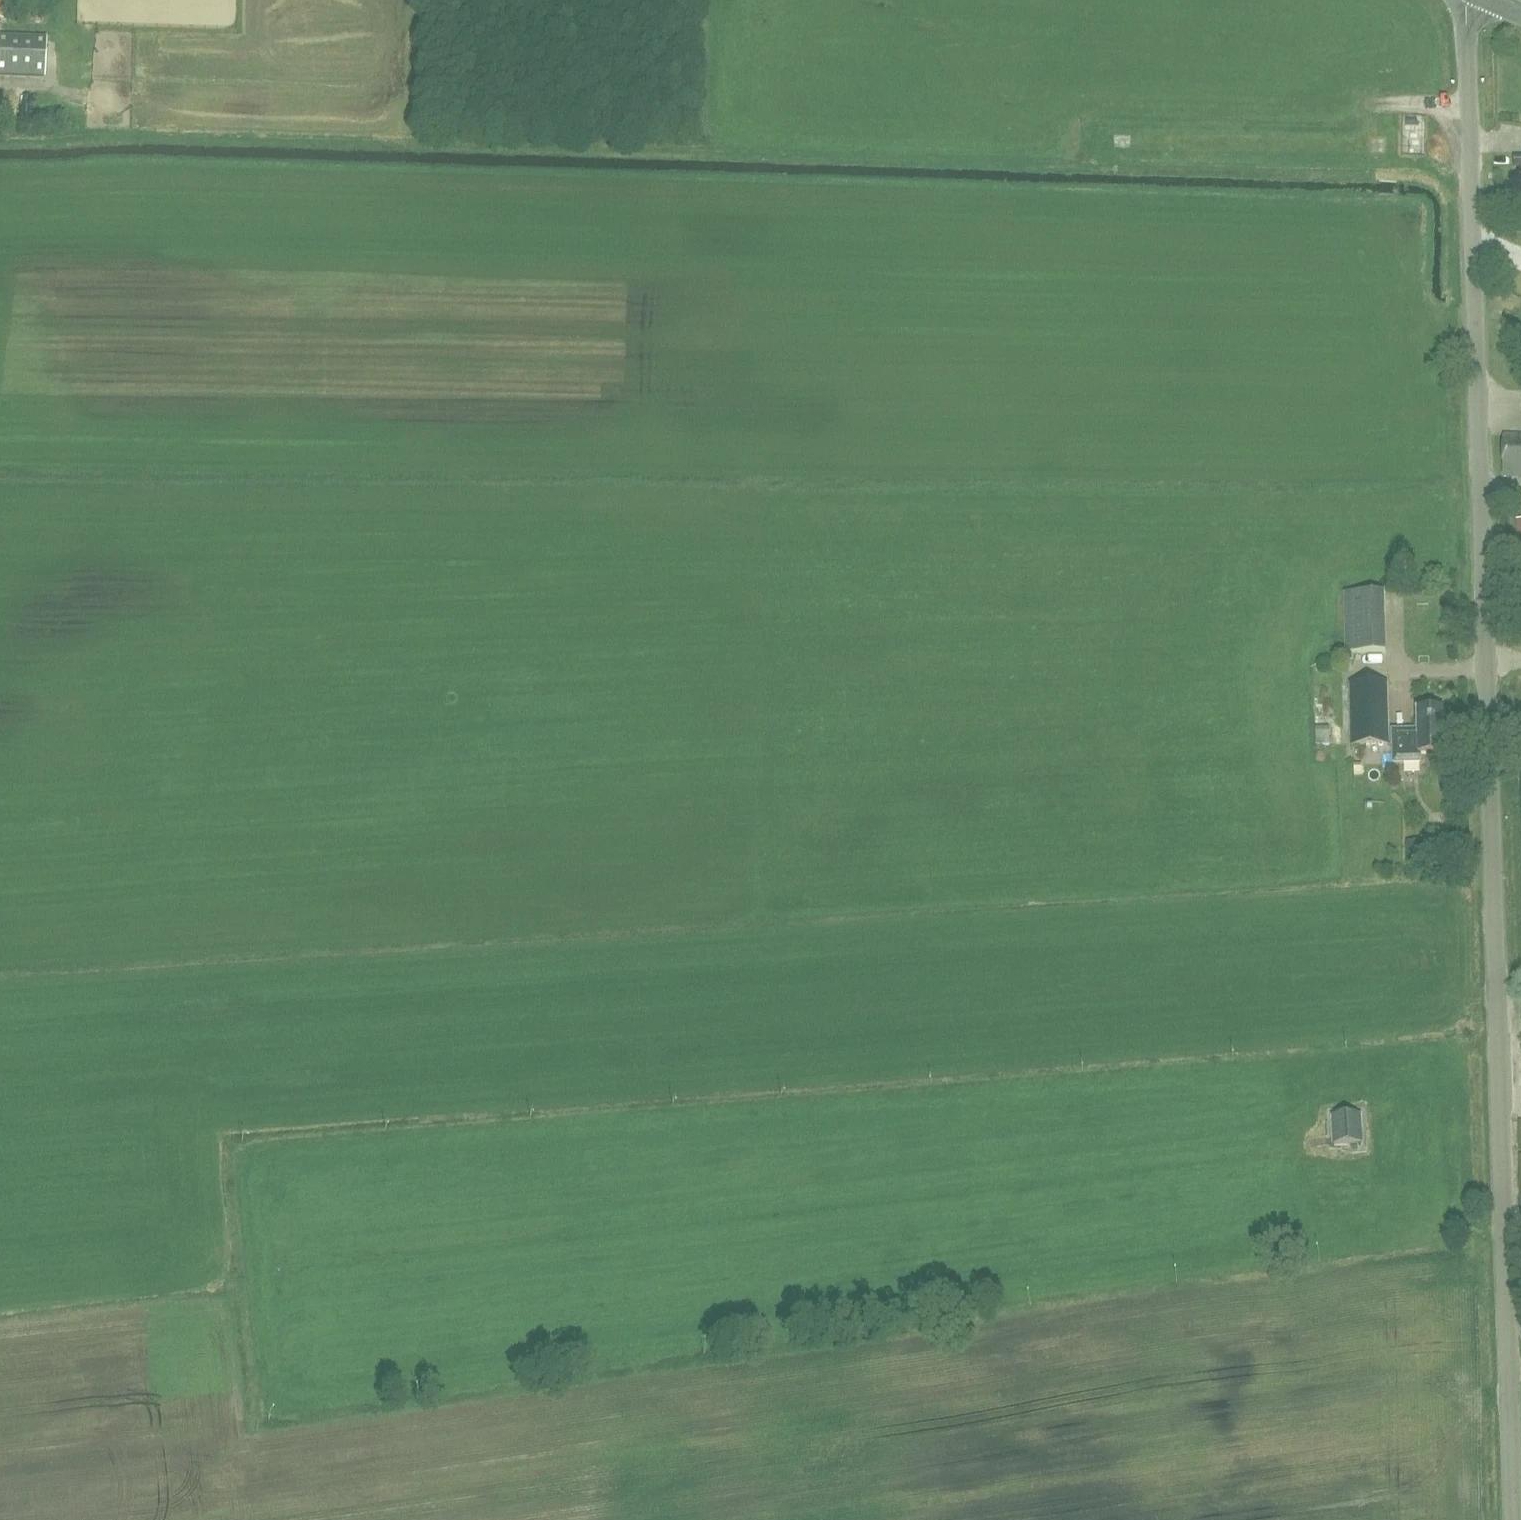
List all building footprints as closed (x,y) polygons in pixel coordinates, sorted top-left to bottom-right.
[(8,0),(0,0),(0,20),(7,21),(8,0)] [(45,36),(0,34),(0,73),(44,75),(45,36)] [(1503,435),(1503,477),(1520,477),(1520,435),(1503,435)] [(1377,650),(1387,650),(1384,582),(1348,584),(1352,664),(1378,663),(1377,650)] [(1352,746),(1388,745),(1386,682),(1350,683),(1352,746)] [(1418,710),(1420,729),(1392,730),(1392,763),(1420,763),(1420,754),(1443,753),(1442,709),(1418,710)] [(1333,1144),(1361,1142),(1360,1115),(1332,1116),(1333,1144)]
